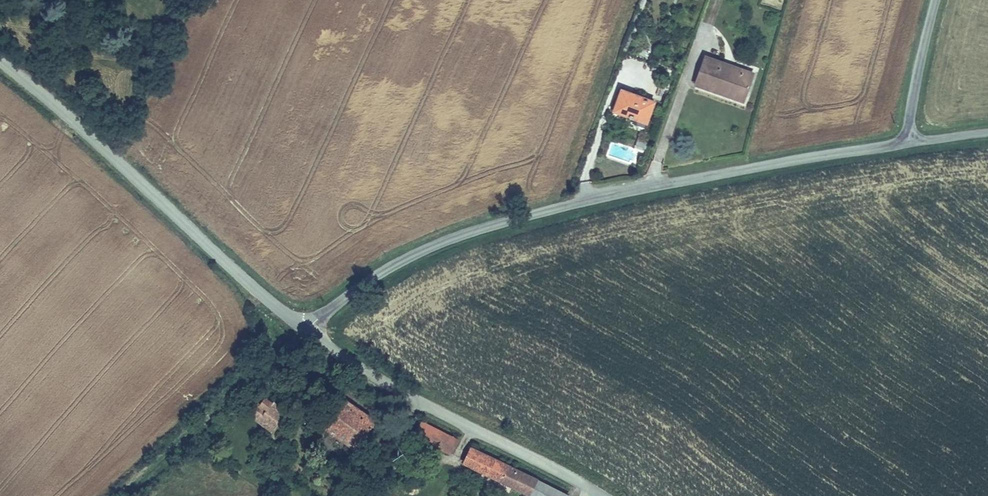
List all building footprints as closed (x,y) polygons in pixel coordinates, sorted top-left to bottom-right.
[(701,58),(690,87),(740,104),(749,74),(701,58)] [(649,106),(616,95),(606,122),(639,134),(649,106)] [(299,415),(272,393),(266,400),(263,397),(254,406),(276,428),(288,416),(295,421),(299,415)] [(460,437),(422,419),(412,433),(452,453),(460,437)] [(529,493),(540,476),(473,441),(464,460),(529,493)] [(540,476),(528,495),(569,495),(573,492),(540,476)]
